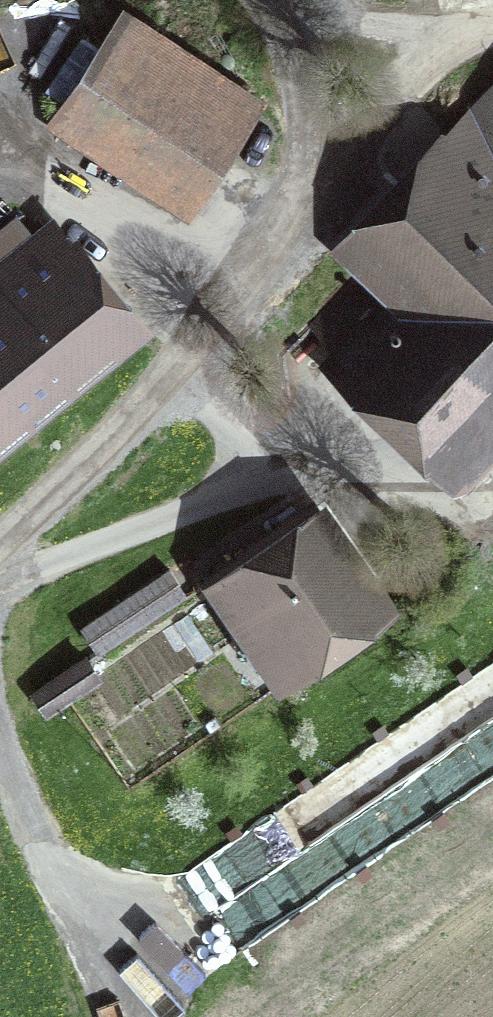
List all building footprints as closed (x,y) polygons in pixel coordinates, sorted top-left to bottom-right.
[(253,96),(129,14),(66,108),(191,191),(253,96)] [(317,326),(457,462),(492,425),(492,91),(355,233),(382,259),(317,326)] [(0,261),(0,300),(8,310),(0,316),(0,440),(38,409),(30,399),(124,321),(43,225),(0,261)] [(325,497),(209,577),(272,668),(372,600),(380,611),(395,600),(325,497)] [(168,564),(79,622),(95,647),(184,589),(168,564)] [(62,692),(80,680),(70,666),(38,689),(44,699),(59,689),(62,692)]
